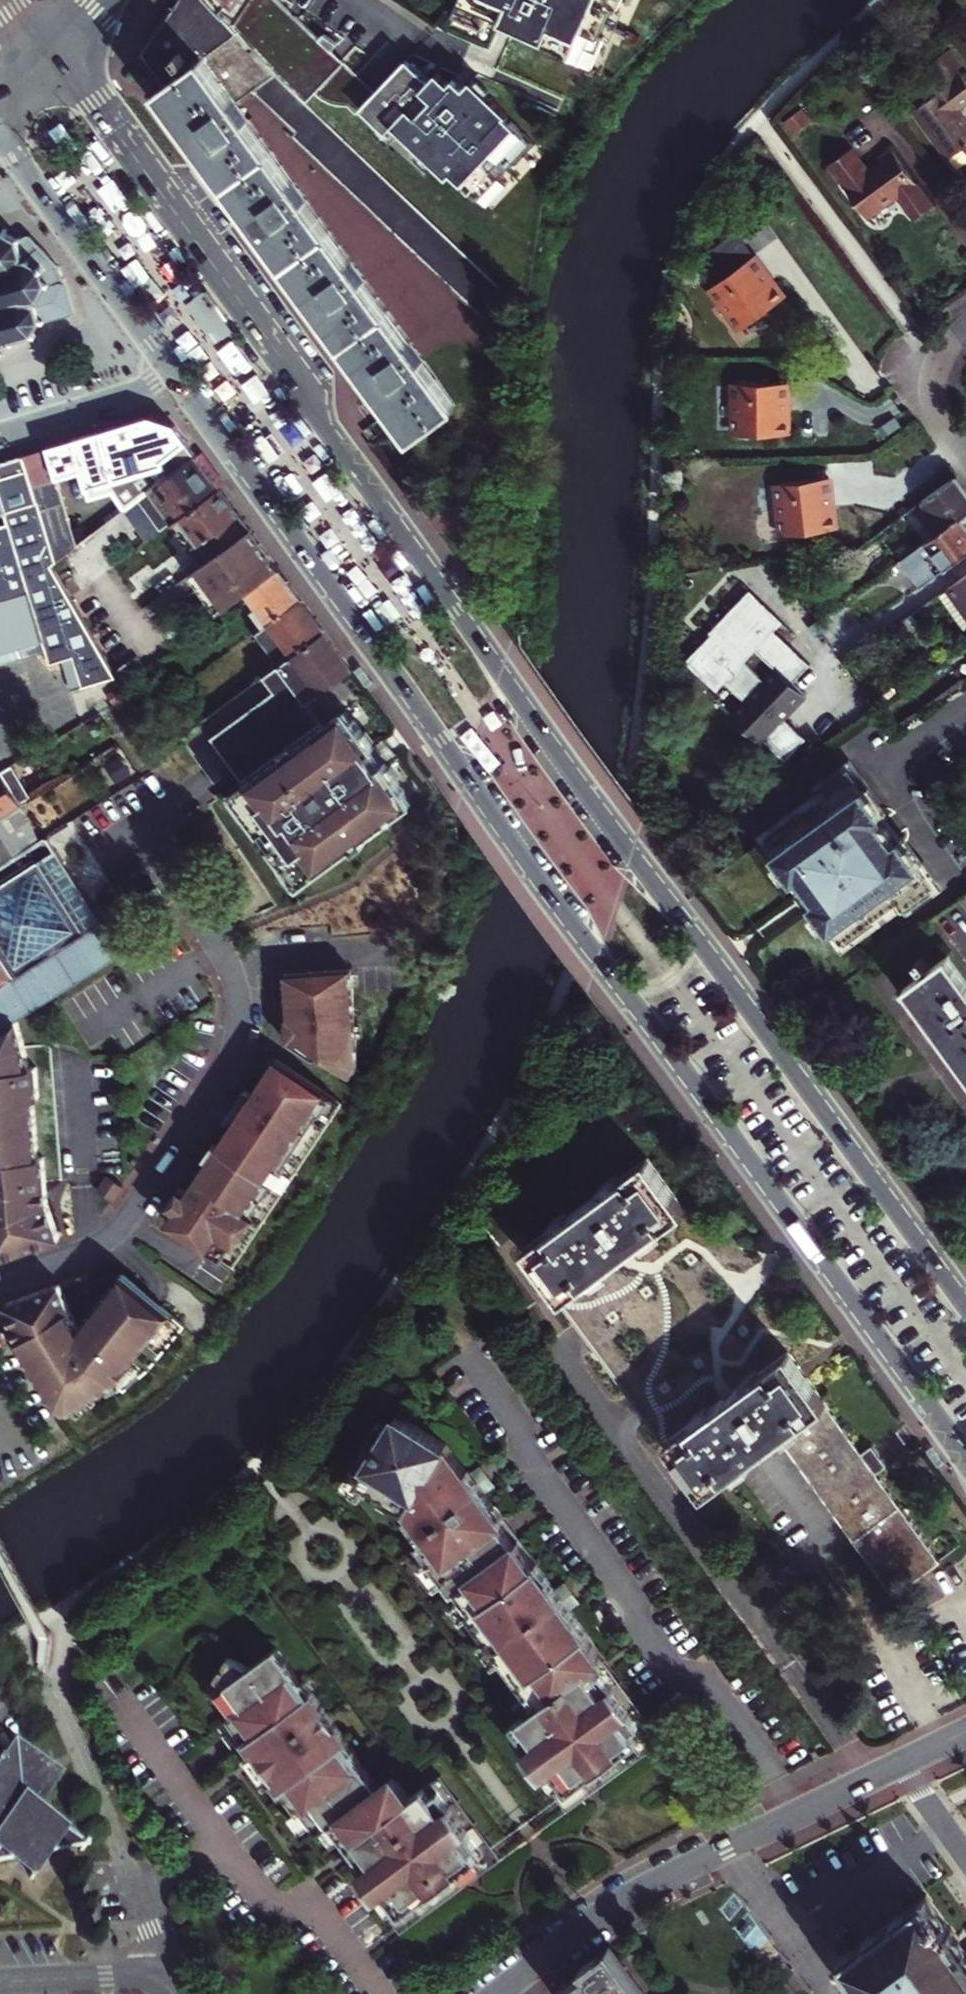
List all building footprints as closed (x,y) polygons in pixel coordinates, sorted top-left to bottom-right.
[(411,441),(459,406),(239,106),(253,91),(273,69),(205,0),(180,0),(143,53),(166,83),(155,90),(411,441)] [(273,69),(303,97),(313,87),(343,56),(331,44),(336,37),(324,26),(319,31),(286,0),(205,0),(273,69)] [(455,14),(484,28),(489,16),(544,40),(542,46),(592,68),(608,34),(603,32),(615,6),(619,8),(623,0),(462,0),(455,14)] [(414,53),(409,58),(428,75),(432,71),(414,53)] [(374,86),(360,101),(374,115),(385,125),(392,118),(399,125),(419,144),(434,159),(446,171),(450,167),(476,193),(499,170),(510,158),(513,161),(533,140),(505,112),(507,110),(470,75),(463,82),(453,73),(448,78),(436,67),(432,71),(428,75),(409,58),(405,54),(374,86)] [(360,101),(374,86),(343,56),(313,87),(329,97),(345,100),(360,101)] [(460,65),(453,73),(463,82),(470,75),(460,65)] [(303,97),(273,69),(253,91),(297,132),(316,110),(303,97)] [(954,108),(965,99),(965,85),(954,69),(934,84),(939,91),(911,111),(946,158),(961,147),(965,153),(965,124),(954,108)] [(385,125),(374,115),(368,120),(387,138),(399,125),(392,118),(385,125)] [(434,159),(419,144),(413,150),(428,165),(434,159)] [(849,149),(826,166),(865,218),(894,196),(911,219),(930,205),(888,148),(875,158),(879,163),(866,173),(849,149)] [(499,170),(476,193),(484,201),(507,178),(499,170)] [(9,339),(11,343),(17,341),(16,338),(31,334),(33,336),(37,330),(34,329),(38,322),(41,324),(44,320),(74,312),(65,281),(56,263),(26,234),(8,227),(7,233),(0,235),(0,342),(9,339)] [(752,257),(709,288),(739,330),(784,297),(774,282),(771,284),(752,257)] [(208,338),(225,328),(203,291),(186,301),(208,338)] [(785,383),(733,384),(734,435),(789,434),(789,416),(786,416),(785,383)] [(90,499),(112,491),(125,508),(149,489),(174,470),(163,455),(186,439),(175,424),(167,422),(151,416),(48,448),(57,478),(83,471),(90,499)] [(163,455),(174,470),(197,453),(186,439),(163,455)] [(77,544),(57,478),(48,448),(24,455),(55,561),(77,544)] [(149,489),(174,523),(183,516),(221,487),(197,453),(174,470),(149,489)] [(938,532),(960,516),(965,512),(965,490),(956,476),(917,504),(938,532)] [(7,511),(26,543),(34,538),(0,478),(0,513),(7,511)] [(828,478),(775,484),(782,536),(837,529),(835,511),(832,511),(828,478)] [(221,487),(183,516),(174,523),(203,562),(251,527),(221,487)] [(921,586),(948,566),(948,565),(965,552),(965,523),(960,516),(938,532),(902,559),(921,586)] [(280,567),(251,528),(196,570),(225,609),(249,591),(280,567)] [(271,621),(303,598),(280,567),(249,591),(271,621)] [(937,596),(964,633),(965,631),(965,575),(937,596)] [(713,630),(687,656),(717,686),(726,678),(746,698),(732,712),(760,738),(763,735),(785,757),(803,739),(781,717),(803,694),(790,682),(808,664),(773,630),(781,621),(749,589),(711,628),(713,630)] [(41,638),(45,650),(48,660),(60,656),(69,689),(115,676),(71,601),(70,600),(45,607),(40,591),(0,603),(0,650),(41,638)] [(279,663),(325,629),(303,598),(271,621),(256,633),(279,663)] [(186,746),(269,858),(277,852),(389,771),(386,767),(391,763),(394,767),(401,762),(339,677),(353,667),(344,655),(325,629),(279,663),(201,722),(180,737),(186,746)] [(45,650),(41,638),(0,650),(0,663),(45,650)] [(137,661),(120,674),(126,682),(143,670),(137,661)] [(813,787),(817,792),(849,769),(864,791),(870,787),(850,760),(813,787)] [(389,771),(277,852),(269,858),(291,888),(296,884),(281,864),(284,862),(293,873),(305,864),(311,874),(352,844),(364,835),(405,805),(398,795),(404,791),(411,801),(423,792),(401,762),(394,767),(400,776),(395,779),(389,771)] [(389,771),(395,779),(400,776),(394,767),(389,771)] [(842,944),(898,903),(902,909),(902,910),(934,886),(918,864),(901,841),(895,845),(877,820),(883,816),(864,791),(849,769),(817,792),(817,793),(822,799),(766,840),(760,844),(796,895),(803,891),(815,908),(809,912),(835,949),(842,944)] [(20,809),(23,807),(1,771),(0,772),(0,822),(20,809)] [(888,812),(870,787),(864,791),(883,816),(888,812)] [(411,801),(404,791),(398,795),(405,805),(411,801)] [(762,834),(766,840),(822,799),(817,793),(762,834)] [(20,809),(0,822),(0,868),(42,842),(20,809)] [(895,845),(901,841),(883,816),(877,820),(895,845)] [(357,850),(369,841),(364,835),(352,844),(357,850)] [(19,1018),(125,951),(107,921),(50,836),(42,842),(0,868),(0,1029),(19,1018)] [(906,837),(901,841),(918,864),(923,861),(906,837)] [(944,889),(923,861),(918,864),(934,886),(902,910),(907,916),(944,889)] [(281,864),(296,884),(311,874),(305,864),(293,873),(284,862),(281,864)] [(902,909),(898,903),(842,944),(846,950),(902,909)] [(959,1065),(965,1074),(965,984),(948,959),(904,990),(959,1065)] [(354,1078),(362,1067),(352,973),(286,976),(291,1019),(288,1019),(291,1043),(314,1059),(316,1060),(319,1060),(322,1059),(324,1058),(354,1078)] [(58,1235),(47,1199),(46,1178),(109,1174),(124,1173),(116,1053),(88,1055),(41,1041),(26,1044),(19,1018),(0,1029),(0,1254),(58,1235)] [(175,1208),(166,1220),(231,1266),(344,1105),(279,1060),(255,1095),(248,1090),(228,1118),(235,1123),(210,1158),(186,1192),(179,1187),(168,1203),(175,1208)] [(647,1159),(526,1248),(564,1299),(685,1210),(647,1159)] [(109,1174),(100,1188),(113,1197),(123,1183),(109,1174)] [(69,1310),(59,1281),(4,1300),(17,1337),(15,1338),(21,1349),(25,1355),(55,1405),(66,1408),(69,1406),(70,1405),(90,1394),(103,1387),(114,1381),(118,1385),(120,1388),(146,1369),(184,1325),(122,1273),(78,1323),(69,1310)] [(21,1357),(25,1355),(21,1349),(17,1351),(21,1357)] [(863,1455),(827,1406),(788,1353),(668,1441),(706,1494),(781,1439),(855,1540),(901,1507),(878,1476),(863,1455)] [(105,1392),(118,1385),(114,1381),(103,1387),(105,1392)] [(92,1399),(90,1394),(70,1405),(73,1410),(92,1399)] [(550,1771),(568,1796),(647,1739),(594,1666),(602,1661),(603,1659),(586,1636),(568,1610),(578,1603),(564,1584),(554,1591),(536,1566),(518,1541),(516,1542),(512,1545),(496,1524),(503,1520),(483,1492),(493,1485),(479,1466),(469,1473),(466,1469),(464,1470),(444,1443),(390,1420),(385,1433),(378,1450),(365,1481),(370,1497),(372,1497),(403,1511),(407,1515),(402,1519),(419,1542),(416,1544),(428,1560),(444,1582),(451,1593),(454,1591),(460,1598),(470,1612),(467,1613),(468,1616),(485,1639),(501,1661),(525,1694),(535,1709),(527,1715),(507,1729),(542,1777),(550,1771)] [(378,1450),(385,1433),(374,1429),(367,1446),(378,1450)] [(872,1447),(863,1455),(878,1476),(888,1468),(872,1447)] [(370,1497),(365,1481),(355,1476),(346,1497),(369,1506),(372,1497),(370,1497)] [(941,1561),(901,1507),(855,1540),(895,1594),(941,1561)] [(518,1541),(503,1520),(496,1524),(512,1545),(516,1542),(518,1541)] [(444,1582),(428,1560),(420,1566),(435,1588),(444,1582)] [(460,1598),(449,1606),(460,1621),(468,1616),(467,1613),(470,1612),(460,1598)] [(501,1661),(485,1639),(477,1645),(492,1667),(501,1661)] [(302,1682),(300,1684),(273,1649),(247,1669),(229,1657),(216,1678),(223,1687),(221,1703),(231,1716),(228,1719),(252,1751),(274,1780),(297,1812),(300,1810),(311,1824),(318,1833),(322,1831),(332,1823),(343,1837),(349,1844),(366,1868),(358,1874),(376,1899),(384,1893),(403,1917),(485,1856),(431,1783),(408,1799),(391,1776),(377,1787),(352,1755),(354,1753),(302,1682)] [(647,1739),(568,1796),(559,1802),(567,1812),(663,1743),(603,1659),(602,1661),(594,1666),(647,1739)] [(223,1687),(216,1678),(206,1694),(221,1703),(223,1687)] [(535,1709),(525,1694),(517,1700),(527,1715),(535,1709)] [(274,1780),(252,1751),(242,1759),(263,1788),(274,1780)] [(15,1867),(32,1879),(44,1862),(63,1858),(86,1854),(73,1845),(70,1842),(34,1816),(55,1788),(30,1770),(9,1754),(0,1766),(0,1765),(0,1870),(15,1867)] [(550,1771),(542,1777),(559,1802),(568,1796),(550,1771)] [(440,1776),(431,1783),(485,1856),(403,1917),(394,1923),(402,1933),(502,1859),(440,1776)] [(300,1810),(297,1812),(289,1819),(300,1833),(311,1824),(300,1810)] [(332,1823),(322,1831),(332,1845),(343,1837),(332,1823)] [(358,1874),(366,1868),(349,1844),(340,1851),(358,1874)] [(384,1893),(376,1899),(394,1923),(403,1917),(384,1893)] [(839,1961),(864,1993),(965,1993),(965,1952),(925,1897),(839,1961)] [(651,1993),(619,1950),(567,1987),(573,1993),(652,1993),(651,1993)]
